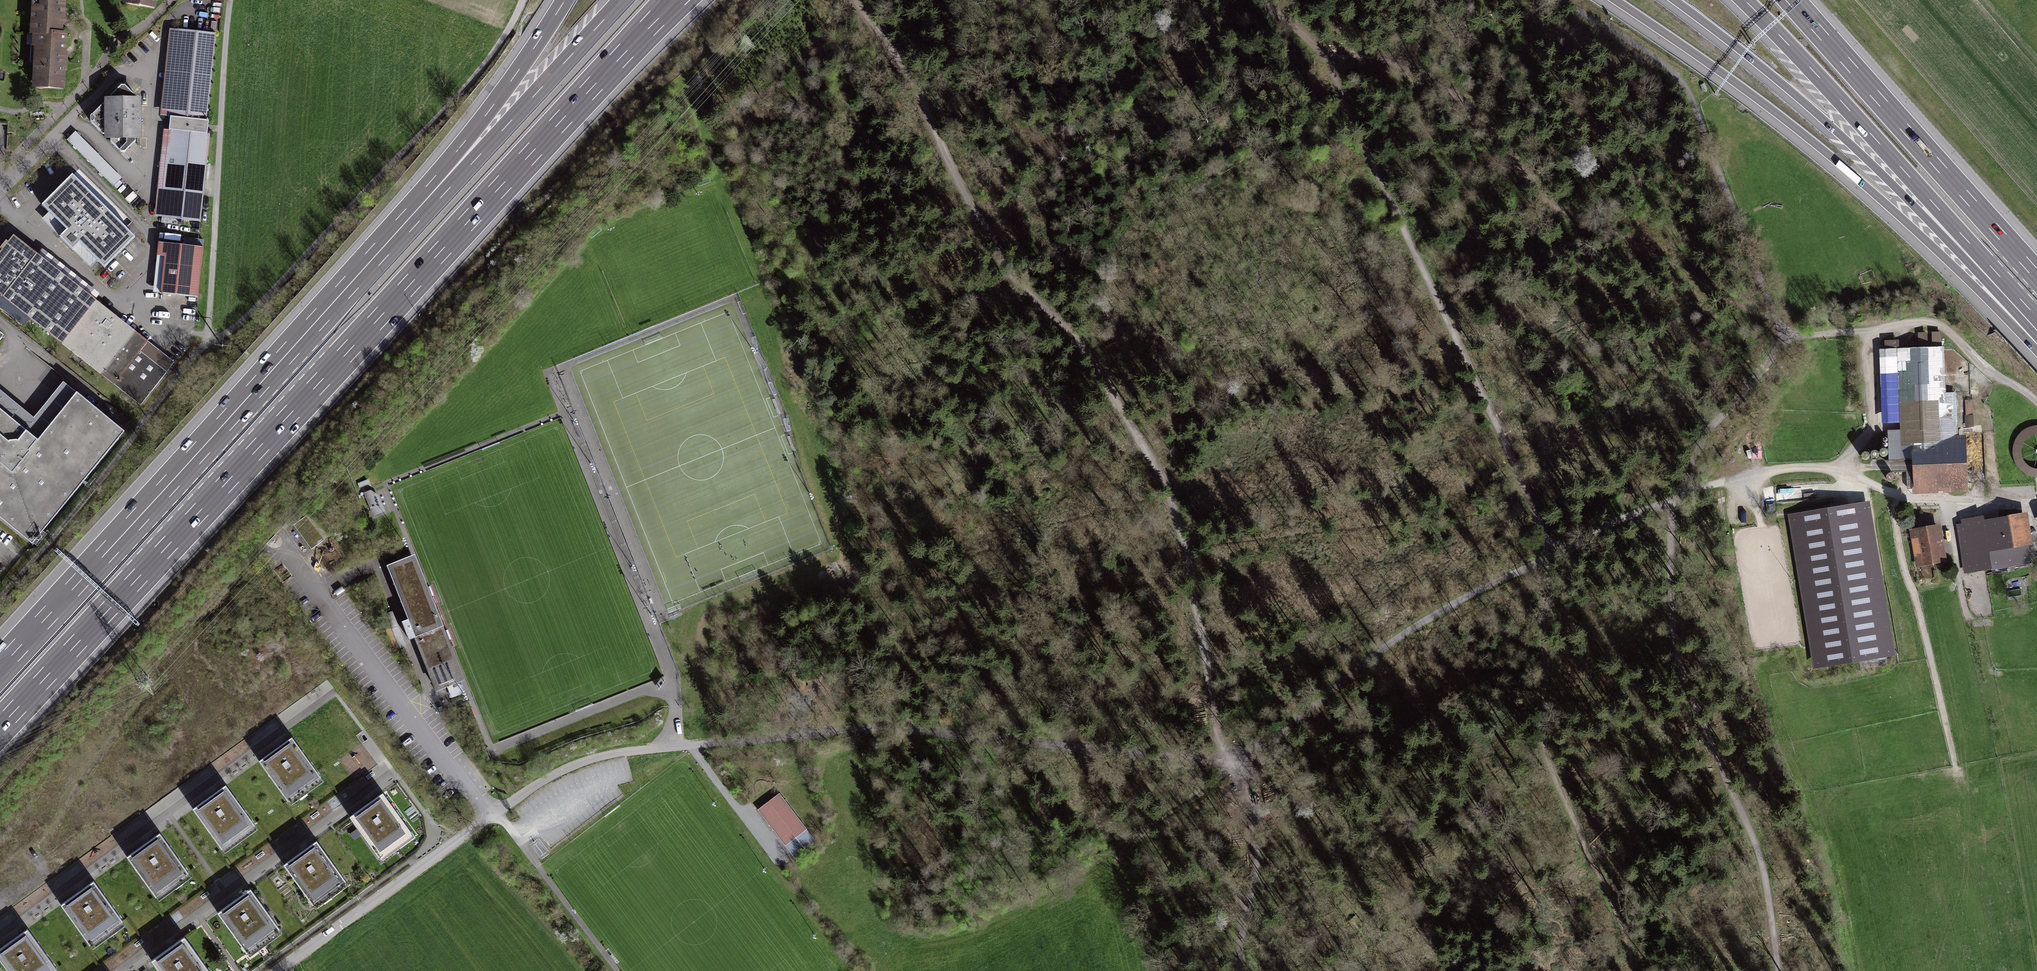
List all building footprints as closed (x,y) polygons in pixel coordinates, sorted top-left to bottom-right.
[(36,88),(62,89),(63,60),(64,35),(61,35),(62,9),(62,0),(35,0),(33,48),(37,48),(36,88)] [(126,5),(155,10),(157,0),(127,0),(126,5)] [(208,121),(217,40),(172,35),(163,116),(208,121)] [(88,120),(123,155),(136,142),(135,100),(122,87),(88,120)] [(67,142),(113,188),(122,180),(76,133),(67,142)] [(201,220),(208,137),(164,133),(157,216),(201,220)] [(134,239),(74,178),(44,207),(104,269),(134,239)] [(143,407),(177,363),(154,346),(102,306),(12,237),(1,252),(0,253),(0,298),(143,407)] [(197,295),(200,251),(163,248),(160,292),(197,295)] [(1941,329),(1919,330),(1919,340),(1942,339),(1941,329)] [(1939,343),(1883,345),(1888,460),(1913,459),(1914,491),(1964,489),(1960,395),(1942,396),(1939,343)] [(35,545),(128,432),(79,392),(38,441),(0,409),(0,516),(35,545)] [(1983,424),(1982,401),(1966,402),(1967,425),(1983,424)] [(365,494),(372,519),(384,515),(378,491),(365,494)] [(1793,517),(1823,674),(1894,661),(1864,504),(1793,517)] [(1958,529),(1965,572),(2032,562),(2026,519),(1958,529)] [(1914,531),(1920,568),(1943,564),(1937,527),(1914,531)] [(411,555),(386,565),(436,690),(461,680),(411,555)] [(258,761),(289,804),(322,781),(291,737),(258,761)] [(193,808),(224,853),(257,830),(226,785),(193,808)] [(384,790),(349,816),(381,861),(417,835),(384,790)] [(755,810),(785,851),(809,834),(778,793),(755,810)] [(127,857),(158,901),(191,878),(160,833),(127,857)] [(283,864),(314,908),(348,883),(317,840),(283,864)] [(61,905),(92,949),(125,926),(94,882),(61,905)] [(280,932),(250,890),(218,913),(248,955),(280,932)] [(23,928),(0,945),(0,962),(6,970),(53,970),(23,928)] [(185,937),(152,961),(160,970),(210,970),(185,937)]
